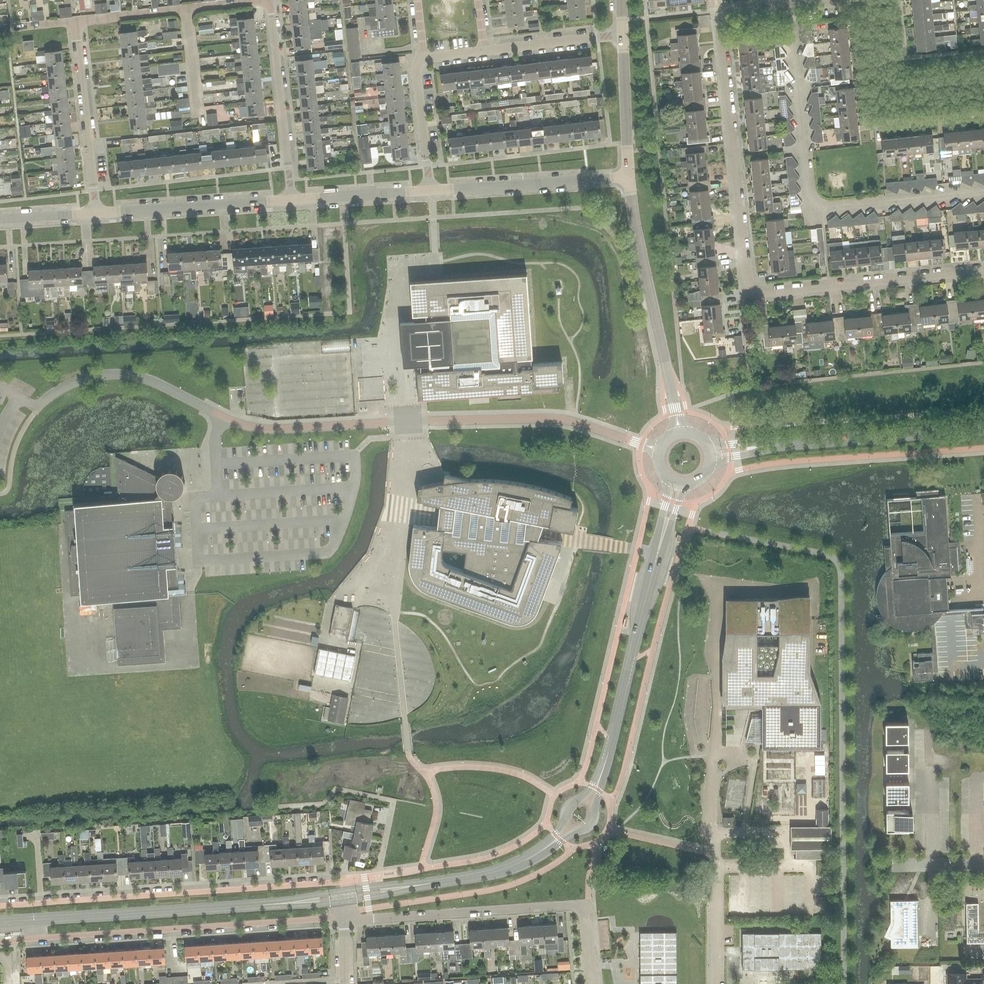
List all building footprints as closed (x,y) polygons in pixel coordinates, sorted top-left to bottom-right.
[(315,0),(292,0),(290,0),(291,12),(307,10),(307,8),(306,1),(315,0)] [(523,11),(523,4),(532,3),(531,0),(518,0),(506,1),(507,13),(523,11)] [(666,0),(648,0),(648,1),(649,1),(649,8),(656,8),(656,6),(667,5),(666,0)] [(978,4),(969,5),(969,10),(978,9),(983,8),(983,0),(977,0),(978,4)] [(95,3),(96,12),(108,10),(106,1),(95,3)] [(940,1),(931,2),(913,4),(914,16),(932,14),(932,13),(932,7),(940,6),(940,1)] [(395,15),(393,3),(377,5),(377,3),(369,4),(370,16),(379,15),(379,17),(395,15)] [(586,16),(585,4),(569,6),(569,4),(560,5),(561,9),(569,8),(570,18),(586,16)] [(308,13),(316,12),(315,7),(307,8),(307,10),(291,12),(293,24),(309,22),(308,20),(308,13)] [(978,9),(979,15),(970,16),(970,22),(979,21),(979,20),(983,20),(983,8),(978,9)] [(525,24),(524,16),(533,15),(533,10),(523,11),(507,13),(509,26),(525,24)] [(933,19),(942,18),(946,17),(945,12),(932,13),(932,14),(914,16),(915,27),(933,25),(933,19)] [(397,15),(395,15),(379,17),(379,15),(370,16),(365,16),(366,25),(371,25),(371,30),(380,29),(380,37),(399,35),(397,15)] [(231,23),(231,31),(240,30),(240,32),(256,30),(255,18),(249,18),(244,19),(239,19),(239,18),(230,19),(231,23)] [(309,22),(293,24),(294,36),(310,34),(310,32),(322,31),(321,19),(317,19),(308,20),(309,22)] [(979,20),(979,21),(980,27),(971,28),(972,33),(981,32),(980,32),(983,31),(983,20),(979,20)] [(200,34),(214,32),(213,24),(199,26),(200,34)] [(934,30),(943,29),(942,24),(933,25),(915,27),(916,39),(935,37),(935,36),(934,30)] [(830,28),(831,41),(848,39),(847,26),(830,28)] [(680,48),(698,47),(696,34),(699,34),(698,27),(676,29),(677,36),(678,36),(679,42),(670,43),(671,49),(680,48)] [(139,43),(138,43),(138,36),(147,35),(147,30),(121,33),(122,45),(139,43)] [(257,42),(256,30),(240,32),(240,30),(231,31),(232,35),(240,34),(241,42),(241,44),(257,42)] [(801,41),(807,44),(813,43),(812,30),(806,31),(801,41)] [(178,38),(178,31),(163,32),(164,39),(178,38)] [(322,31),(310,32),(310,34),(294,36),(295,48),(311,46),(310,39),(323,37),(322,31)] [(980,32),(981,32),(981,38),(972,39),(973,45),(983,43),(983,31),(980,32)] [(773,34),(775,47),(781,46),(786,43),(780,34),(773,34)] [(944,35),(935,36),(935,37),(916,39),(918,50),(936,48),(935,42),(944,41),(944,35)] [(739,38),(740,51),(757,49),(756,36),(739,38)] [(344,48),(343,39),(325,41),(326,49),(344,48)] [(850,52),(848,39),(831,41),(832,54),(850,52)] [(25,50),(35,49),(34,40),(24,41),(25,50)] [(140,55),(139,48),(148,47),(148,42),(138,43),(139,43),(122,45),(124,57),(140,55)] [(259,54),(257,42),(241,44),(241,42),(233,42),(233,47),(241,46),(242,53),(242,56),(259,54)] [(815,56),(813,43),(807,44),(802,54),(808,56),(815,56)] [(788,55),(781,46),(775,47),(776,60),(782,59),(788,55)] [(699,59),(698,47),(680,48),(681,61),(679,61),(680,68),(702,65),(701,59),(699,59)] [(765,55),(758,55),(757,49),(740,51),(741,63),(758,61),(766,61),(765,55)] [(47,55),(48,62),(48,64),(64,62),(63,50),(47,52),(47,50),(38,51),(39,56),(47,55)] [(345,64),(344,51),(334,52),(335,61),(337,61),(338,65),(345,64)] [(851,64),(850,52),(832,54),(834,66),(851,64)] [(141,66),(140,60),(150,59),(149,53),(140,55),(124,57),(125,68),(141,67),(141,66)] [(260,66),(259,54),(242,56),(242,53),(234,54),(235,59),(243,58),(244,65),(244,67),(260,66)] [(322,68),(321,61),(321,56),(312,57),(312,59),(297,60),(298,73),(314,71),(314,69),(322,68)] [(591,56),(577,57),(579,73),(580,77),(584,76),(584,72),(593,71),(591,56)] [(816,68),(815,56),(808,56),(804,66),(810,69),(816,68)] [(579,73),(577,57),(564,59),(566,75),(579,73)] [(566,75),(564,59),(550,61),(552,76),(566,75)] [(789,68),(782,59),(776,60),(777,72),(784,71),(789,68)] [(384,66),(385,73),(385,75),(401,73),(400,61),(384,63),(384,61),(375,62),(376,67),(384,66)] [(552,76),(550,61),(537,62),(539,78),(552,76)] [(760,74),(764,73),(772,73),(771,67),(759,68),(758,61),(741,63),(743,75),(760,74)] [(65,74),(64,62),(48,64),(48,62),(39,63),(40,68),(48,67),(49,74),(49,76),(65,74)] [(361,76),(360,62),(352,62),(353,76),(361,76)] [(539,78),(537,62),(523,64),(525,80),(539,78)] [(525,80),(523,64),(510,66),(511,81),(512,86),(518,86),(518,80),(525,80)] [(852,77),(851,64),(834,66),(835,79),(852,77)] [(23,73),(22,65),(13,66),(14,74),(23,73)] [(142,78),(142,72),(151,71),(151,65),(141,66),(141,67),(125,68),(126,80),(143,79),(142,78)] [(181,74),(180,65),(165,67),(166,76),(181,74)] [(245,79),(261,78),(260,66),(244,67),(244,65),(235,66),(236,71),(244,70),(245,77),(245,79)] [(703,72),(702,65),(680,68),(681,74),(682,74),(683,80),(675,81),(675,87),(684,87),(684,86),(702,84),(700,72),(703,72)] [(511,81),(510,66),(496,67),(498,83),(511,81)] [(498,83),(496,67),(482,69),(484,85),(485,89),(491,88),(490,84),(498,83)] [(323,73),(322,68),(314,69),(314,71),(298,73),(299,85),(315,83),(315,81),(314,73),(323,73)] [(817,80),(816,68),(810,69),(805,79),(811,81),(817,80)] [(484,85),(482,69),(469,71),(471,86),(472,95),(477,94),(476,92),(478,92),(477,85),(484,85)] [(471,86),(469,71),(455,72),(457,88),(471,86)] [(790,80),(784,71),(777,72),(779,85),(785,84),(790,80)] [(457,88),(455,72),(441,74),(444,93),(450,92),(449,89),(457,88)] [(402,85),(401,73),(385,75),(385,73),(377,74),(377,79),(385,78),(386,85),(386,87),(402,85)] [(766,91),(764,73),(760,74),(743,75),(744,88),(750,88),(750,93),(766,91)] [(67,86),(65,74),(49,76),(49,74),(41,75),(41,80),(49,79),(50,86),(51,88),(67,86)] [(144,91),(144,90),(143,84),(152,83),(153,84),(158,83),(157,78),(152,78),(152,77),(142,78),(143,79),(126,80),(128,92),(144,91)] [(263,89),(261,78),(245,79),(245,77),(237,78),(237,83),(245,82),(246,89),(246,91),(263,89)] [(323,80),(315,81),(315,83),(299,85),(301,97),(317,95),(316,93),(316,85),(324,84),(323,80)] [(703,97),(702,84),(684,86),(684,87),(685,99),(683,99),(684,105),(706,103),(705,97),(703,97)] [(404,97),(402,85),(386,87),(386,85),(378,86),(378,91),(387,90),(387,97),(388,99),(404,97)] [(68,98),(67,86),(51,88),(50,86),(42,87),(43,92),(51,91),(52,98),(52,100),(68,98)] [(854,87),(852,88),(840,89),(839,86),(829,87),(830,91),(830,93),(832,95),(835,95),(837,95),(838,102),(855,100),(854,87)] [(9,89),(0,90),(0,94),(1,100),(10,99),(9,89)] [(155,101),(154,95),(153,89),(144,90),(144,91),(128,92),(129,104),(145,103),(155,101)] [(264,101),(263,89),(246,91),(246,89),(238,90),(238,91),(238,95),(247,94),(247,101),(248,103),(264,101)] [(750,93),(751,98),(745,99),(746,112),(763,110),(768,110),(767,102),(768,102),(767,91),(766,91),(750,93)] [(807,102),(813,105),(820,104),(818,91),(812,92),(807,102)] [(325,92),(316,93),(317,95),(301,97),(302,108),(318,107),(318,105),(317,97),(325,96),(325,92)] [(780,96),(781,109),(787,108),(793,104),(786,95),(780,96)] [(405,109),(404,97),(388,99),(387,97),(379,98),(380,103),(388,102),(389,109),(389,111),(405,109)] [(69,110),(68,98),(52,100),(52,98),(43,99),(44,103),(52,103),(53,110),(53,112),(69,110)] [(190,110),(189,98),(176,100),(177,108),(182,107),(182,111),(190,110)] [(857,113),(855,100),(838,102),(839,115),(857,113)] [(156,106),(155,106),(155,101),(145,103),(129,104),(130,116),(147,115),(146,114),(156,113),(157,113),(157,111),(156,106)] [(265,114),(264,101),(248,103),(247,101),(239,102),(240,107),(248,106),(249,116),(265,114)] [(707,110),(706,103),(684,105),(685,112),(686,112),(688,124),(706,122),(704,110),(707,110)] [(326,104),(318,105),(318,107),(302,108),(303,120),(319,119),(319,116),(318,109),(326,108),(326,104)] [(821,117),(820,104),(813,105),(809,115),(815,117),(821,117)] [(794,116),(787,108),(781,109),(782,121),(789,121),(794,116)] [(406,121),(405,109),(389,111),(389,109),(381,110),(381,115),(389,114),(390,121),(390,123),(406,121)] [(71,122),(69,110),(53,112),(53,110),(45,111),(45,115),(54,115),(54,122),(55,124),(71,122)] [(765,123),(763,110),(746,112),(748,125),(765,123)] [(157,113),(156,113),(156,119),(157,120),(172,118),(171,112),(157,113)] [(148,127),(147,120),(156,119),(156,113),(146,114),(147,115),(130,116),(132,129),(148,127)] [(219,124),(217,113),(207,114),(208,125),(219,124)] [(858,125),(857,113),(839,115),(841,127),(858,125)] [(320,121),(328,120),(327,116),(319,116),(319,119),(303,120),(304,132),(321,131),(320,128),(320,121)] [(453,120),(453,116),(452,116),(442,117),(443,125),(453,124),(453,120)] [(822,129),(821,117),(815,117),(810,127),(816,130),(822,129)] [(518,130),(518,129),(516,119),(510,120),(511,130),(504,131),(506,147),(519,145),(518,130)] [(182,120),(170,121),(171,130),(172,129),(182,128),(182,120)] [(599,120),(585,121),(587,137),(601,135),(599,120)] [(408,133),(406,121),(390,123),(390,121),(382,122),(383,127),(391,126),(392,133),(392,135),(408,133)] [(587,137),(585,121),(572,123),(574,138),(587,137)] [(795,129),(789,121),(782,121),(784,134),(790,133),(795,129)] [(72,134),(71,122),(55,124),(54,122),(46,123),(47,127),(55,126),(56,134),(56,136),(72,134)] [(707,135),(706,122),(688,124),(689,137),(687,137),(688,144),(710,142),(709,135),(707,135)] [(574,138),(572,123),(558,125),(560,140),(574,138)] [(766,135),(765,123),(748,125),(749,137),(766,135)] [(367,124),(357,125),(358,131),(358,135),(368,134),(367,124)] [(20,126),(21,133),(32,132),(31,125),(20,126)] [(560,140),(558,125),(545,126),(547,142),(560,140)] [(859,138),(858,125),(841,127),(834,128),(835,134),(836,134),(837,141),(859,138)] [(547,142),(545,126),(531,128),(533,143),(547,142)] [(306,144),(322,142),(322,140),(321,133),(329,132),(329,128),(320,128),(321,131),(304,132),(306,144)] [(533,143),(531,128),(518,129),(518,130),(519,145),(533,143)] [(983,145),(982,128),(969,130),(971,147),(983,145)] [(824,142),(822,129),(816,130),(811,140),(817,143),(824,142)] [(971,147),(969,130),(957,131),(959,148),(971,147)] [(506,147),(504,131),(490,133),(492,148),(506,147)] [(959,148),(957,131),(944,132),(944,137),(939,137),(941,158),(953,157),(952,149),(959,148)] [(409,145),(408,133),(392,135),(392,133),(383,134),(384,138),(388,138),(388,140),(392,140),(393,145),(393,147),(409,145)] [(492,148),(490,133),(477,134),(479,150),(492,148)] [(796,141),(790,133),(784,134),(785,146),(791,146),(796,141)] [(74,146),(72,134),(56,136),(56,134),(48,135),(48,139),(56,138),(57,146),(57,148),(74,146)] [(479,150),(477,134),(463,136),(465,152),(479,150)] [(933,134),(919,135),(921,152),(934,151),(933,134)] [(767,148),(766,135),(749,137),(750,150),(767,148)] [(921,152),(919,135),(907,136),(909,153),(921,152)] [(370,147),(369,136),(359,137),(360,148),(371,147),(370,147)] [(465,152),(463,136),(449,138),(451,153),(465,152)] [(909,153),(907,136),(894,138),(896,155),(909,153)] [(896,155),(894,138),(882,139),(883,156),(896,155)] [(330,144),(330,140),(322,140),(322,142),(306,144),(307,156),(323,154),(323,152),(331,151),(330,144)] [(241,143),(234,144),(234,141),(227,142),(228,149),(229,165),(243,163),(241,147),(241,143)] [(269,144),(268,144),(268,141),(262,141),(263,145),(255,146),(257,161),(270,160),(269,144)] [(410,157),(409,145),(393,147),(393,145),(385,146),(385,152),(394,151),(394,159),(410,157)] [(687,154),(687,160),(681,161),(682,167),(688,167),(688,166),(706,165),(705,152),(707,152),(706,145),(684,147),(685,154),(687,154)] [(75,158),(74,146),(57,148),(57,146),(42,147),(43,155),(53,154),(53,151),(58,150),(59,158),(59,160),(75,158)] [(257,161),(255,146),(241,147),(243,163),(257,161)] [(372,162),(371,147),(360,148),(362,164),(372,162)] [(200,152),(201,152),(200,148),(194,148),(194,153),(187,154),(189,169),(202,168),(200,152)] [(229,165),(228,149),(214,151),(216,166),(229,165)] [(214,151),(201,152),(200,152),(202,168),(216,166),(214,151)] [(324,157),(332,156),(331,151),(323,152),(323,154),(307,156),(308,168),(325,167),(324,157)] [(146,158),(146,153),(138,153),(139,159),(132,160),(134,176),(148,174),(146,158)] [(189,169),(187,154),(173,155),(175,171),(189,169)] [(132,160),(132,155),(126,156),(127,161),(118,162),(120,177),(134,176),(132,160)] [(175,171),(173,155),(160,157),(161,172),(175,171)] [(786,157),(787,170),(794,169),(799,165),(792,156),(786,157)] [(160,157),(146,158),(148,174),(161,172),(160,157)] [(76,170),(75,158),(59,160),(59,158),(50,159),(51,163),(59,162),(60,170),(60,172),(76,170)] [(751,160),(753,173),(770,171),(768,159),(751,160)] [(707,177),(706,165),(688,166),(688,167),(689,179),(688,179),(688,186),(710,183),(710,177),(707,177)] [(800,178),(794,169),(787,170),(788,178),(789,182),(795,182),(800,178)] [(78,182),(76,170),(60,172),(60,170),(52,171),(45,172),(45,176),(60,174),(62,184),(78,182)] [(771,184),(770,171),(753,173),(754,186),(771,184)] [(979,173),(974,174),(975,180),(983,184),(983,172),(979,173)] [(22,174),(13,175),(14,187),(12,188),(13,195),(24,194),(23,186),(22,174)] [(975,180),(974,174),(961,175),(962,181),(972,186),(975,180)] [(962,181),(961,175),(954,175),(948,176),(949,182),(959,187),(962,181)] [(937,177),(924,179),(925,185),(935,189),(937,183),(937,177)] [(925,185),(924,179),(912,180),(912,186),(922,191),(925,185)] [(912,186),(912,180),(903,181),(899,181),(900,187),(910,192),(912,186)] [(900,187),(899,181),(886,182),(887,189),(897,193),(900,187)] [(801,190),(795,182),(789,182),(790,195),(796,194),(801,190)] [(711,190),(710,183),(688,186),(689,192),(691,192),(692,204),(710,203),(709,190),(711,190)] [(772,196),(771,184),(754,186),(755,198),(772,196)] [(803,203),(796,194),(790,195),(791,207),(797,207),(803,203)] [(781,202),(773,202),(772,196),(755,198),(757,211),(766,210),(766,213),(782,211),(781,202)] [(978,212),(977,206),(974,201),(965,207),(965,213),(978,212)] [(965,213),(965,207),(961,202),(952,209),(953,215),(965,213)] [(711,215),(710,203),(692,204),(693,217),(691,217),(692,224),(714,221),(714,215),(711,215)] [(937,204),(928,211),(928,217),(941,216),(940,210),(937,204)] [(928,217),(928,211),(924,206),(915,212),(916,218),(917,218),(921,218),(928,217)] [(916,218),(915,212),(912,207),(903,213),(903,220),(916,218)] [(903,220),(903,213),(899,208),(890,215),(891,221),(903,220)] [(875,211),(866,217),(866,223),(879,222),(878,216),(875,211)] [(866,223),(866,217),(862,212),(853,219),(854,225),(866,223)] [(854,225),(853,219),(849,213),(841,220),(841,226),(854,225)] [(841,226),(841,220),(837,214),(828,221),(828,227),(841,226)] [(767,220),(768,233),(785,231),(784,219),(767,220)] [(715,228),(714,221),(692,224),(693,230),(695,230),(695,236),(688,237),(689,243),(714,241),(713,228),(715,228)] [(980,229),(979,225),(973,225),(974,230),(967,231),(969,248),(981,246),(980,229)] [(786,244),(785,231),(768,233),(769,246),(786,244)] [(969,248),(967,231),(954,232),(956,249),(969,248)] [(895,260),(908,259),(906,242),(905,234),(892,236),(893,243),(895,260)] [(944,238),(931,239),(933,256),(946,255),(944,238)] [(882,248),(881,244),(881,245),(881,241),(879,239),(868,240),(870,263),(883,262),(883,261),(882,248)] [(933,256),(931,239),(918,241),(920,258),(933,256)] [(870,263),(868,240),(855,242),(858,264),(870,263)] [(715,253),(714,241),(689,243),(689,250),(697,249),(697,255),(695,255),(696,262),(718,259),(718,253),(715,253)] [(920,258),(918,241),(906,242),(908,259),(920,258)] [(858,264),(855,242),(849,242),(850,248),(843,248),(845,265),(858,264)] [(312,243),(299,244),(300,260),(300,272),(306,272),(305,260),(313,259),(313,262),(320,261),(319,248),(312,248),(312,243)] [(845,265),(843,248),(842,249),(841,243),(837,243),(838,249),(831,250),(832,267),(845,265)] [(300,260),(299,244),(286,245),(287,261),(287,266),(288,273),(293,272),(292,261),(300,260)] [(794,250),(787,251),(786,244),(769,246),(771,258),(788,256),(788,257),(794,256),(794,250)] [(287,261),(286,245),(273,246),(274,262),(274,274),(280,273),(280,266),(287,266),(287,261)] [(274,262),(273,246),(260,247),(261,263),(261,275),(267,274),(266,263),(274,262)] [(261,263),(260,247),(247,248),(248,264),(248,272),(248,276),(254,275),(253,263),(261,263)] [(248,264),(247,248),(234,249),(234,253),(228,253),(229,270),(234,269),(235,273),(248,272),(248,264)] [(229,270),(228,253),(221,254),(221,250),(208,251),(209,266),(210,271),(229,270)] [(196,267),(195,251),(182,252),(183,268),(184,272),(191,272),(192,279),(197,279),(196,267)] [(209,266),(208,251),(195,251),(196,267),(204,267),(205,279),(210,278),(210,271),(209,266)] [(183,268),(182,252),(169,253),(170,269),(178,269),(179,280),(184,280),(184,272),(183,268)] [(796,274),(794,256),(788,257),(788,256),(771,258),(772,271),(779,270),(779,276),(778,276),(779,276),(797,274),(796,274)] [(719,266),(718,259),(696,262),(697,268),(698,268),(700,280),(718,279),(716,266),(719,266)] [(147,263),(134,264),(135,279),(135,280),(135,291),(141,291),(141,284),(148,283),(149,294),(155,294),(154,282),(154,280),(148,281),(147,263)] [(7,264),(0,265),(0,292),(1,292),(1,285),(8,285),(9,296),(16,295),(15,282),(8,282),(7,264)] [(122,280),(121,264),(108,265),(109,281),(109,289),(109,293),(115,293),(114,281),(122,280)] [(135,279),(134,264),(121,264),(122,280),(122,292),(128,292),(127,280),(135,280),(135,279)] [(109,281),(108,265),(95,266),(95,270),(89,271),(90,287),(97,287),(97,291),(108,290),(108,289),(109,289),(109,281)] [(90,287),(89,271),(83,271),(82,267),(69,268),(70,284),(77,283),(78,288),(90,287)] [(70,284),(69,268),(56,269),(57,285),(65,284),(65,296),(71,296),(70,284)] [(57,285),(56,269),(43,270),(44,286),(52,285),(53,297),(58,296),(57,285)] [(44,286),(43,270),(30,270),(31,286),(39,286),(40,298),(45,297),(44,286)] [(172,293),(170,271),(161,272),(162,293),(172,293)] [(563,372),(562,361),(532,363),(532,358),(533,357),(527,274),(411,282),(413,315),(415,315),(415,321),(401,322),(404,366),(418,365),(419,371),(417,371),(417,372),(419,398),(419,399),(429,398),(458,396),(459,396),(459,397),(478,396),(492,395),(492,394),(559,389),(557,389),(557,384),(564,384),(563,379),(563,375),(563,372)] [(700,300),(722,297),(721,291),(719,291),(718,279),(700,280),(701,291),(688,293),(689,301),(700,300)] [(321,307),(321,295),(310,295),(311,307),(321,307)] [(723,304),(722,297),(700,300),(701,306),(702,306),(704,318),(722,317),(720,304),(723,304)] [(974,318),(972,300),(959,301),(959,299),(953,300),(955,322),(961,321),(961,319),(974,318)] [(972,300),(974,318),(983,317),(983,299),(972,300)] [(955,322),(953,300),(946,300),(946,303),(934,304),(936,322),(949,321),(949,323),(955,322)] [(298,314),(297,303),(290,303),(291,314),(298,314)] [(936,322),(934,304),(921,305),(921,303),(914,304),(917,331),(924,331),(923,325),(923,323),(936,322)] [(917,331),(914,304),(908,304),(909,312),(897,313),(899,331),(911,330),(911,332),(917,331)] [(247,314),(247,305),(237,305),(238,315),(247,314)] [(273,309),(270,305),(264,305),(265,316),(273,315),(273,309)] [(899,331),(897,313),(884,314),(883,312),(877,313),(879,335),(886,334),(886,332),(899,331)] [(879,335),(877,313),(871,313),(871,316),(858,317),(860,335),(873,334),(873,335),(879,335)] [(137,324),(136,315),(124,316),(124,325),(137,324)] [(123,316),(115,316),(116,324),(124,324),(123,316)] [(860,335),(858,317),(845,318),(845,316),(839,317),(841,339),(848,338),(848,336),(860,335)] [(723,329),(722,317),(704,318),(705,331),(703,331),(703,338),(704,338),(704,342),(714,341),(713,337),(726,336),(725,329),(723,329)] [(841,339),(839,317),(833,317),(833,320),(820,321),(822,339),(835,338),(835,339),(841,339)] [(822,339),(820,321),(807,322),(807,320),(801,321),(803,343),(810,342),(810,340),(822,339)] [(803,343),(801,321),(795,321),(795,324),(782,325),(784,343),(797,342),(797,343),(803,343)] [(784,343),(782,325),(769,326),(769,324),(763,325),(764,339),(765,347),(772,346),(772,344),(784,343)] [(763,325),(756,325),(757,340),(764,339),(763,325)] [(734,335),(735,350),(743,349),(742,335),(734,335)] [(974,360),(976,352),(968,350),(966,359),(974,360)] [(901,358),(902,367),(912,366),(911,357),(901,358)] [(824,376),(823,368),(810,369),(811,377),(824,376)] [(178,574),(174,519),(173,498),(173,497),(178,495),(180,495),(183,490),(184,489),(185,483),(185,482),(183,476),(182,475),(178,471),(177,471),(171,469),(170,470),(164,471),(163,472),(159,477),(106,451),(106,452),(116,457),(119,501),(73,504),(73,505),(74,505),(74,510),(66,511),(71,595),(80,595),(81,601),(80,601),(80,602),(114,600),(114,607),(117,657),(118,657),(118,665),(166,662),(164,629),(181,628),(178,574)] [(469,479),(445,475),(445,481),(437,483),(428,485),(420,487),(417,499),(424,501),(423,502),(441,506),(441,504),(442,504),(542,524),(549,525),(549,527),(574,531),(579,508),(571,506),(572,498),(564,495),(557,492),(549,489),(541,487),(534,485),(526,484),(518,482),(510,481),(502,480),(494,480),(486,479),(477,479),(469,479)] [(951,576),(951,571),(959,570),(957,546),(949,547),(946,495),(939,496),(939,489),(916,491),(917,502),(922,502),(924,532),(890,534),(891,546),(886,546),(888,575),(885,578),(883,581),(881,585),(880,588),(879,592),(878,596),(878,600),(878,604),(879,607),(873,608),(875,612),(877,616),(879,620),(882,623),(885,626),(889,629),(892,624),(894,626),(897,627),(900,628),(903,630),(907,630),(911,631),(914,631),(918,630),(921,629),(925,628),(928,627),(931,625),(933,652),(918,654),(919,660),(913,661),(914,680),(933,678),(933,672),(938,671),(937,654),(935,622),(936,621),(938,619),(939,618),(940,616),(942,614),(965,613),(966,628),(973,627),(973,633),(983,632),(983,612),(983,607),(949,610),(949,606),(947,577),(951,576)] [(545,589),(563,541),(537,539),(542,524),(442,504),(439,528),(414,524),(410,560),(410,562),(410,565),(410,566),(410,568),(411,570),(411,572),(412,573),(412,575),(413,577),(414,579),(415,580),(416,582),(418,584),(419,585),(421,587),(423,588),(424,589),(426,590),(428,591),(429,591),(510,622),(512,622),(513,622),(515,623),(518,623),(519,623),(520,622),(522,622),(525,621),(526,621),(528,620),(530,619),(531,618),(532,617),(533,617),(534,615),(535,615),(535,614),(536,612),(537,611),(538,609),(539,608),(545,589)] [(811,670),(811,622),(811,595),(798,595),(772,598),(747,598),(747,599),(726,599),(726,619),(726,632),(723,656),(723,705),(762,706),(762,717),(752,717),(746,741),(762,741),(762,747),(821,747),(821,700),(811,670)] [(332,627),(348,630),(353,607),(336,604),(332,627)] [(351,681),(356,655),(320,648),(315,674),(351,681)] [(344,723),(349,697),(333,694),(328,720),(344,723)] [(886,722),(886,741),(909,741),(908,722),(886,722)] [(909,769),(909,750),(886,750),(886,769),(909,769)] [(813,798),(825,798),(825,779),(813,779),(813,798)] [(909,801),(909,782),(886,782),(886,801),(909,801)] [(371,819),(372,810),(365,808),(366,802),(351,799),(346,823),(357,826),(356,833),(355,833),(371,837),(374,823),(369,822),(369,818),(371,819)] [(829,825),(829,808),(816,808),(816,825),(829,825)] [(913,827),(913,812),(909,812),(909,810),(887,810),(887,829),(909,829),(909,827),(913,827)] [(734,817),(724,817),(724,826),(734,826),(734,817)] [(832,852),(832,825),(791,826),(791,849),(824,849),(824,852),(832,852)] [(55,839),(55,831),(42,832),(42,840),(55,839)] [(368,850),(371,837),(355,833),(356,833),(344,831),(343,836),(354,839),(353,846),(348,845),(346,856),(359,859),(362,848),(368,850)] [(309,835),(310,846),(311,862),(325,861),(324,854),(330,854),(329,840),(323,841),(323,845),(315,846),(315,834),(309,835)] [(310,846),(303,847),(302,835),(296,835),(297,847),(298,863),(311,862),(310,846)] [(297,847),(290,848),(289,836),(283,836),(284,848),(285,864),(298,863),(297,847)] [(246,851),(245,846),(245,839),(239,839),(240,851),(233,852),(232,852),(233,868),(246,867),(245,851),(246,851)] [(232,852),(233,852),(232,840),(226,840),(227,852),(220,853),(219,853),(220,868),(233,868),(232,852)] [(219,853),(220,853),(219,841),(213,841),(214,853),(206,853),(206,849),(203,849),(195,850),(196,863),(207,862),(207,869),(220,868),(219,853)] [(284,848),(277,849),(277,844),(265,845),(266,862),(272,861),(272,865),(285,864),(284,848)] [(266,862),(265,845),(252,846),(245,846),(246,851),(245,851),(246,867),(260,866),(259,862),(266,862)] [(65,866),(66,882),(79,881),(78,865),(77,846),(71,846),(73,865),(65,866)] [(174,859),(173,847),(168,847),(169,859),(170,875),(183,874),(183,867),(189,866),(188,853),(182,854),(182,858),(174,859)] [(169,859),(161,860),(160,848),(155,848),(156,860),(157,876),(170,875),(169,859)] [(156,860),(148,860),(147,849),(142,849),(143,861),(144,877),(157,876),(156,860)] [(91,864),(91,860),(90,852),(85,853),(86,864),(78,865),(79,881),(92,880),(91,864)] [(104,863),(103,852),(98,852),(98,859),(91,860),(91,864),(92,880),(105,879),(104,863)] [(65,866),(64,854),(59,854),(60,866),(52,867),(52,862),(43,863),(44,876),(52,876),(53,883),(66,882),(65,866)] [(124,874),(123,857),(111,858),(111,863),(104,863),(105,879),(118,878),(118,875),(124,874)] [(143,861),(135,861),(135,857),(123,857),(124,874),(130,874),(130,878),(144,877),(143,861)] [(0,868),(0,880),(6,880),(6,886),(27,884),(26,871),(10,872),(10,867),(0,868)] [(966,883),(967,941),(983,941),(983,882),(966,883)] [(918,947),(919,947),(918,900),(908,900),(905,898),(908,891),(904,900),(890,900),(890,901),(894,900),(894,922),(888,934),(894,936),(894,944),(918,943),(918,947)] [(545,942),(546,949),(558,948),(558,952),(565,951),(564,936),(558,937),(557,924),(544,925),(545,942)] [(533,943),(532,925),(519,926),(520,939),(515,940),(516,955),(520,954),(528,954),(527,943),(533,943)] [(545,942),(544,925),(532,925),(533,943),(539,942),(540,953),(546,953),(546,949),(545,942)] [(516,955),(515,940),(509,940),(508,927),(496,928),(497,945),(509,944),(510,955),(516,955)] [(497,945),(496,928),(483,929),(484,946),(485,957),(491,957),(490,945),(497,945)] [(641,983),(677,983),(677,928),(640,928),(641,983)] [(484,946),(483,929),(471,929),(471,943),(460,944),(461,958),(473,957),(472,947),(484,946)] [(461,958),(460,944),(455,944),(454,931),(441,932),(443,960),(449,959),(448,948),(455,948),(455,959),(461,958)] [(430,950),(429,932),(416,933),(417,947),(412,947),(413,962),(419,961),(418,955),(424,955),(424,950),(430,950)] [(443,960),(441,932),(429,932),(430,950),(437,949),(438,961),(443,961),(443,960)] [(804,933),(743,933),(743,957),(743,969),(822,969),(822,933),(804,933)] [(413,962),(412,947),(406,947),(405,934),(393,935),(394,952),(401,952),(401,962),(413,962)] [(394,952),(393,935),(380,936),(381,953),(394,952)] [(323,936),(309,937),(310,953),(324,952),(323,936)] [(380,936),(368,937),(369,943),(363,943),(365,966),(371,966),(370,954),(381,953),(380,936)] [(310,953),(309,937),(295,938),(296,954),(310,953)] [(296,954),(295,938),(281,939),(282,955),(296,954)] [(282,955),(281,939),(268,940),(269,955),(282,955)] [(269,955),(268,940),(254,941),(255,956),(269,955)] [(255,956),(254,941),(241,942),(242,957),(255,956)] [(242,957),(241,942),(227,943),(228,958),(242,957)] [(228,958),(227,943),(213,944),(214,959),(228,958)] [(214,959),(213,944),(200,945),(201,960),(214,959)] [(201,960),(200,945),(186,945),(187,961),(201,960)] [(166,962),(165,947),(151,948),(152,963),(166,962)] [(152,963),(151,948),(137,949),(138,964),(152,963)] [(138,964),(137,949),(124,950),(125,965),(138,964)] [(125,965),(124,950),(110,951),(111,966),(112,973),(118,973),(117,966),(125,965)] [(98,967),(96,951),(83,952),(84,968),(98,967)] [(111,966),(110,951),(96,951),(98,967),(98,968),(97,968),(98,974),(104,974),(103,967),(111,966)] [(84,968),(83,952),(69,953),(70,969),(71,969),(71,972),(76,972),(76,968),(84,968)] [(70,969),(69,953),(56,954),(57,970),(70,969)] [(57,970),(56,954),(42,955),(43,971),(43,974),(49,974),(49,970),(57,970)] [(43,971),(42,955),(28,956),(29,972),(43,971)] [(543,958),(535,958),(535,970),(543,970),(543,958)] [(570,968),(570,960),(558,960),(558,969),(570,968)] [(973,973),(983,973),(983,964),(973,964),(973,973)] [(983,978),(966,979),(965,973),(949,974),(949,983),(983,983),(983,978)]
